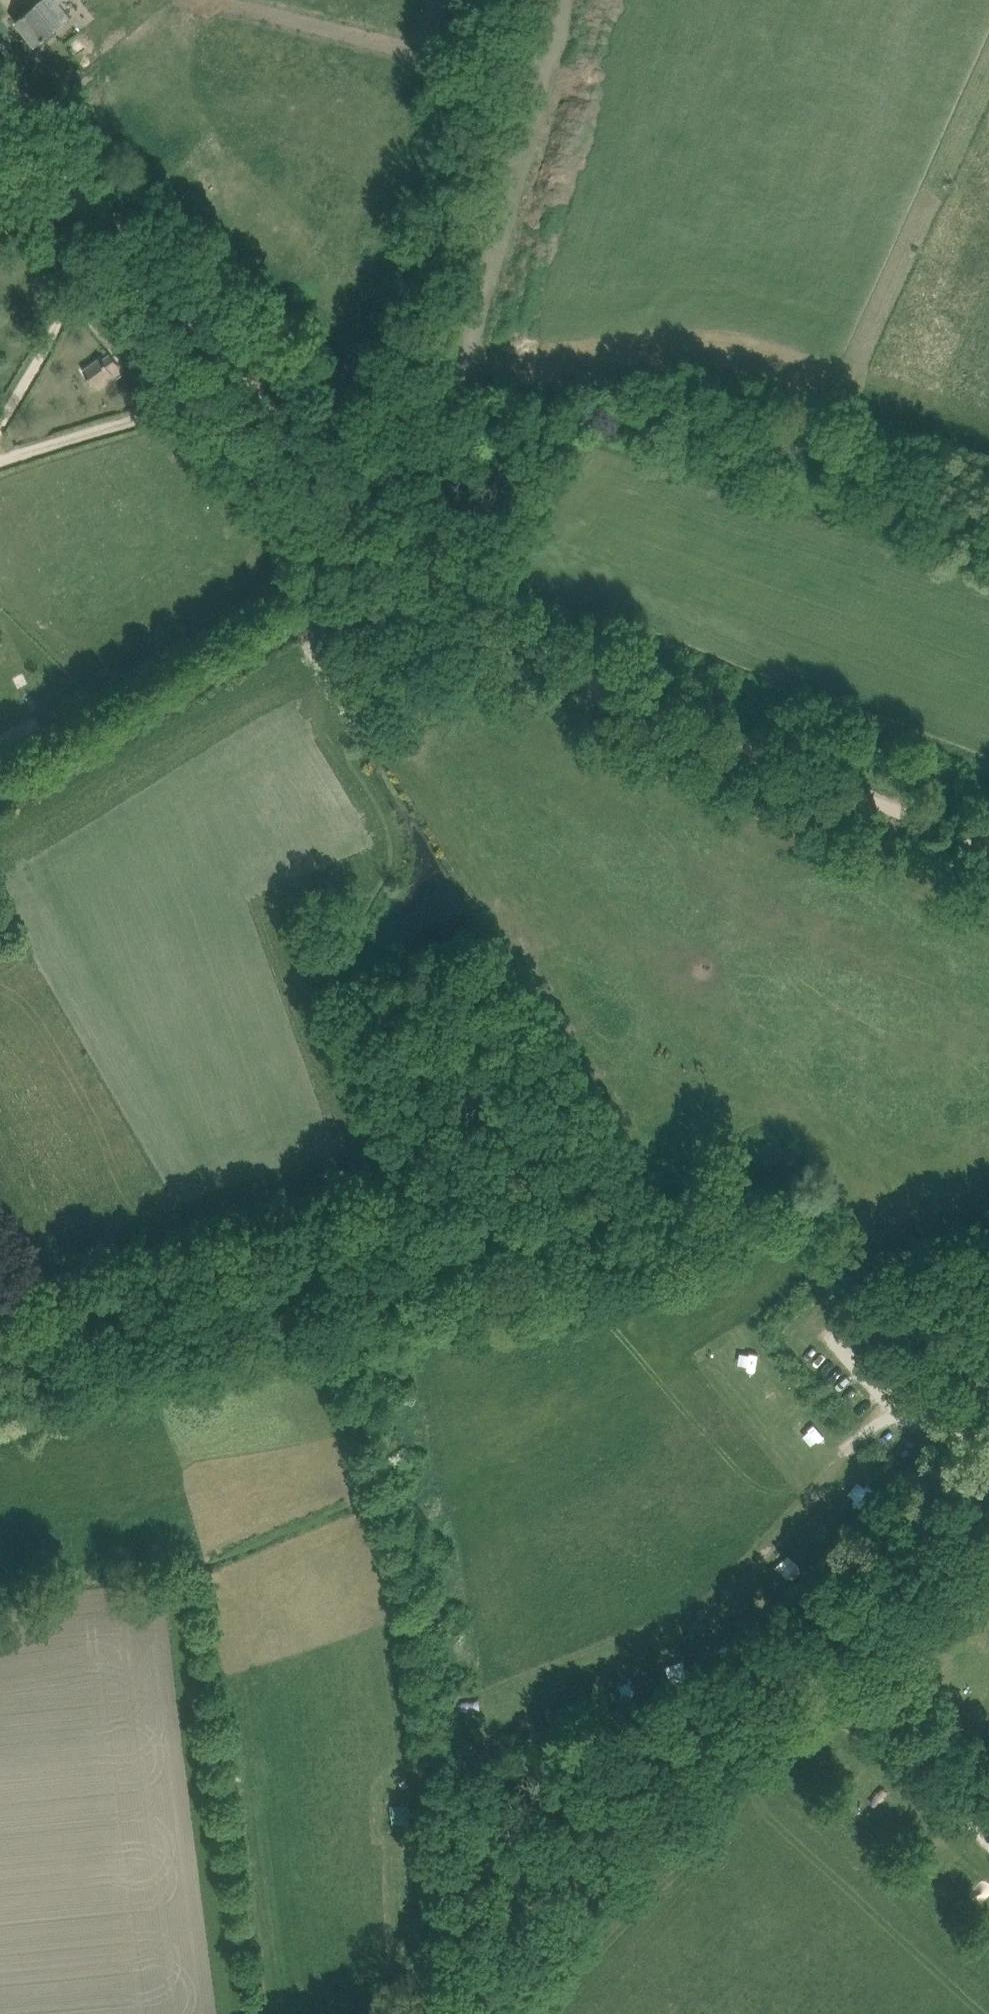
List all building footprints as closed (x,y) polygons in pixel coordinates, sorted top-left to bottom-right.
[(51,33),(62,24),(42,0),(41,0),(15,21),(35,46),(51,33)] [(118,363),(111,353),(103,359),(102,357),(83,370),(94,384),(112,371),(111,369),(118,363)] [(808,1411),(793,1423),(806,1439),(821,1427),(808,1411)] [(525,1714),(532,1731),(548,1725),(541,1707),(525,1714)] [(393,1803),(393,1822),(412,1822),(412,1802),(393,1803)]
